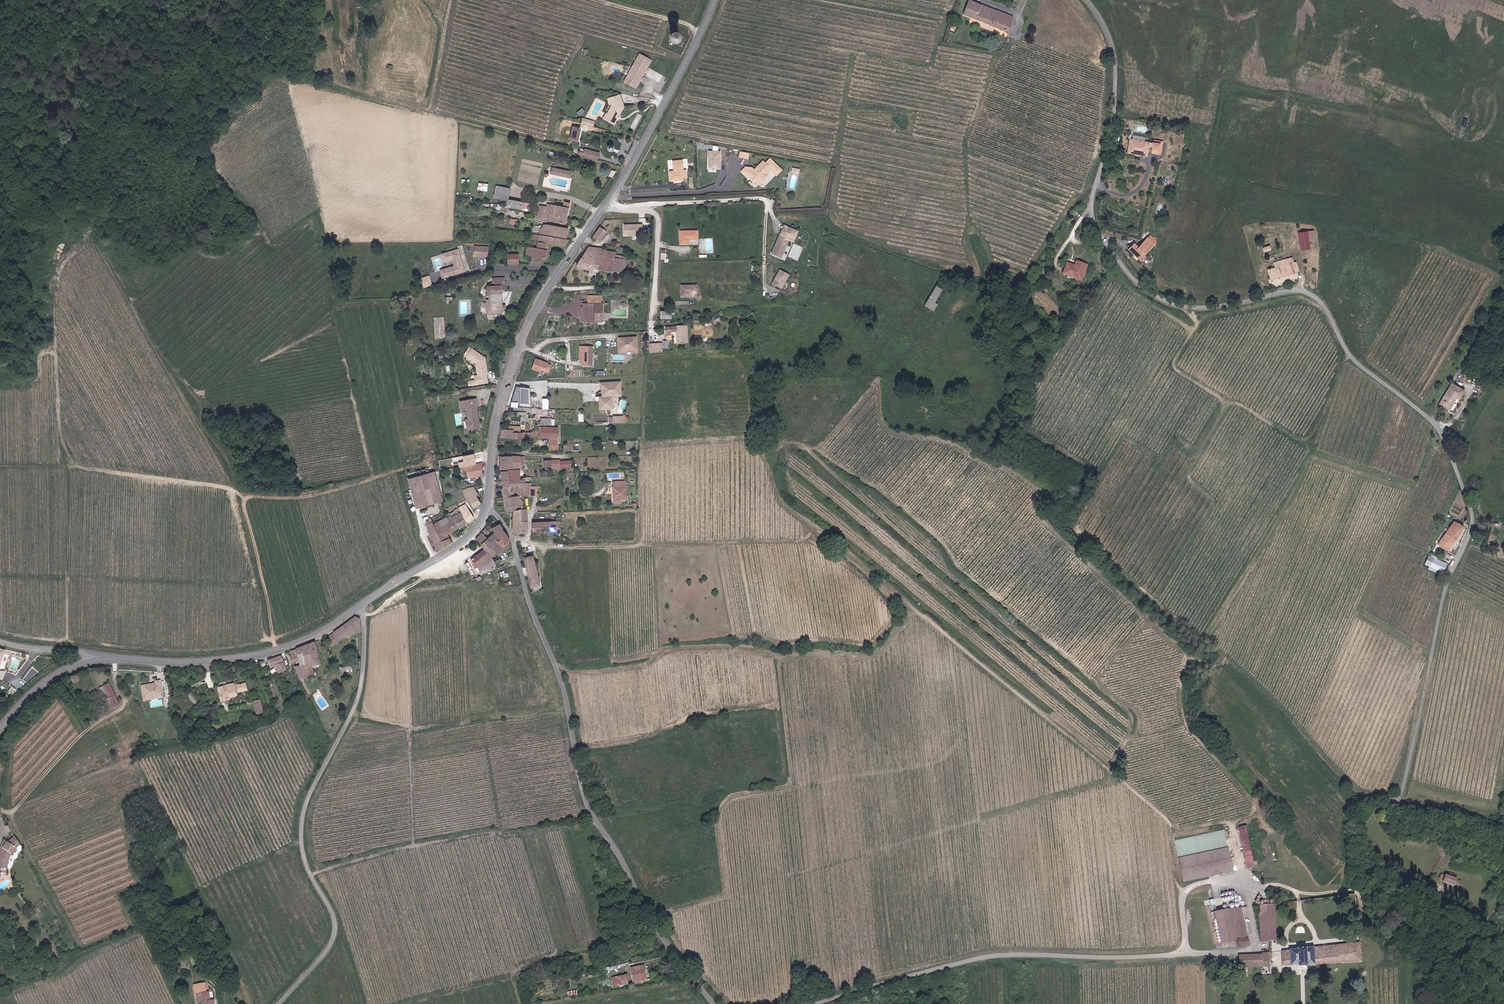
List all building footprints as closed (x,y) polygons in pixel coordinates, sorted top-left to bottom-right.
[(968,1),(963,16),(1008,33),(1013,19),(968,1)] [(652,59),(640,53),(625,81),(636,87),(641,79),(642,76),(646,69),(647,67),(652,59)] [(624,105),(620,94),(609,97),(612,105),(607,113),(610,115),(607,119),(615,123),(624,105)] [(1151,150),(1160,153),(1161,145),(1153,143),(1153,144),(1130,139),(1128,149),(1136,150),(1135,154),(1147,156),(1149,146),(1152,147),(1151,150)] [(720,169),(722,150),(719,150),(719,146),(713,145),(713,150),(709,150),(708,168),(720,169)] [(584,152),(583,156),(599,160),(601,154),(593,152),(593,150),(586,148),(585,152),(584,152)] [(769,173),(773,169),(779,174),(783,170),(777,164),(772,159),(767,164),(765,161),(751,176),(758,182),(763,177),(765,179),(770,174),(769,173)] [(676,172),(672,173),(673,182),(686,181),(686,179),(689,179),(688,171),(686,171),(685,161),(675,162),(676,172)] [(553,167),(552,173),(552,174),(571,177),(572,171),(553,167)] [(479,182),(477,189),(488,191),(489,183),(479,182)] [(509,199),(510,189),(510,188),(509,188),(501,187),(500,199),(502,199),(509,199)] [(520,201),(509,199),(509,204),(509,206),(519,208),(520,201)] [(536,211),(543,212),(568,217),(571,202),(565,201),(564,206),(550,203),(549,207),(540,205),(540,207),(537,207),(536,211)] [(567,224),(568,217),(543,212),(541,220),(567,224)] [(543,230),(549,230),(550,224),(544,223),(536,226),(535,232),(542,233),(543,230)] [(543,230),(542,233),(567,238),(569,228),(550,224),(549,230),(543,230)] [(642,225),(624,227),(625,237),(643,236),(642,225)] [(607,233),(601,228),(594,238),(599,243),(607,233)] [(779,260),(787,243),(792,246),(797,235),(792,233),(784,229),(779,237),(770,255),(779,260)] [(699,231),(681,231),(681,245),(690,245),(690,240),(699,240),(699,231)] [(1312,243),(1309,232),(1303,234),(1305,245),(1312,243)] [(570,240),(532,234),(532,238),(539,239),(538,247),(528,246),(527,254),(527,255),(533,256),(532,261),(542,262),(542,257),(547,258),(548,243),(566,246),(570,240)] [(1305,245),(1303,234),(1295,236),(1299,252),(1307,250),(1305,245)] [(1137,247),(1131,253),(1144,265),(1148,260),(1146,259),(1156,249),(1149,242),(1141,251),(1137,247)] [(490,247),(476,246),(475,257),(489,258),(490,247)] [(454,261),(455,266),(441,270),(444,279),(458,275),(466,272),(459,249),(451,252),(443,254),(446,263),(454,261)] [(593,270),(599,270),(601,251),(588,250),(576,267),(593,270)] [(610,252),(601,251),(599,270),(615,271),(615,270),(626,271),(626,260),(624,260),(625,258),(616,257),(616,255),(609,254),(610,252)] [(507,263),(518,264),(518,254),(507,254),(507,263)] [(1275,269),(1268,271),(1272,286),(1297,278),(1295,272),(1298,272),(1295,263),(1293,263),(1291,258),(1280,261),(1281,262),(1274,264),(1275,269)] [(1066,267),(1062,275),(1068,277),(1080,282),(1085,269),(1075,265),(1073,270),(1066,267)] [(778,274),(770,287),(779,292),(787,279),(778,274)] [(434,286),(431,276),(422,278),(425,288),(434,286)] [(504,312),(503,310),(503,304),(501,290),(506,289),(504,277),(492,279),(493,287),(488,287),(490,300),(491,308),(488,309),(489,315),(504,312)] [(1068,277),(1066,281),(1079,286),(1080,282),(1068,277)] [(689,297),(689,293),(697,293),(698,285),(682,285),(682,297),(689,297)] [(924,305),(933,310),(938,303),(935,301),(943,289),(936,285),(924,305)] [(600,304),(584,304),(584,323),(593,323),(593,321),(600,321),(600,304)] [(659,318),(675,316),(674,308),(658,310),(659,318)] [(666,333),(671,333),(677,332),(678,344),(688,344),(687,327),(666,328),(666,333)] [(639,351),(638,338),(620,339),(621,353),(639,351)] [(650,345),(650,353),(660,353),(659,344),(650,345)] [(584,346),(585,362),(585,366),(594,366),(593,347),(584,346)] [(487,374),(485,358),(472,349),(467,357),(476,364),(478,376),(474,376),(475,380),(471,381),(472,385),(488,383),(486,375),(487,374)] [(550,364),(537,360),(534,370),(547,374),(547,372),(551,374),(554,366),(550,365),(550,364)] [(600,397),(601,410),(615,409),(614,397),(622,396),(621,382),(601,384),(601,390),(603,389),(603,397),(600,397)] [(1452,383),(1440,404),(1451,411),(1463,390),(1452,383)] [(534,389),(520,388),(513,408),(533,409),(534,389)] [(477,407),(476,399),(460,402),(461,409),(466,408),(468,419),(466,420),(467,430),(480,427),(476,407),(477,407)] [(505,439),(527,438),(532,438),(532,433),(523,433),(523,426),(510,426),(510,430),(505,429),(505,439)] [(547,427),(548,437),(550,437),(552,437),(552,444),(558,444),(557,437),(556,427),(547,427)] [(461,468),(477,464),(476,460),(475,454),(464,456),(465,462),(460,463),(461,468)] [(501,468),(509,468),(521,467),(520,456),(507,456),(501,456),(501,468)] [(551,460),(551,467),(551,468),(559,467),(559,460),(551,460)] [(484,476),(483,469),(486,469),(484,463),(477,464),(462,468),(464,474),(468,473),(469,479),(484,476)] [(511,475),(511,470),(508,470),(501,471),(501,480),(520,479),(520,474),(511,475)] [(435,472),(410,479),(418,508),(444,501),(435,472)] [(628,502),(628,483),(616,483),(616,489),(615,489),(614,502),(628,502)] [(502,497),(504,497),(516,496),(516,486),(502,487),(502,497)] [(540,486),(539,486),(531,486),(516,486),(516,496),(538,495),(538,489),(540,489),(540,486)] [(470,489),(461,491),(467,502),(470,501),(474,508),(481,504),(477,496),(479,495),(475,487),(470,488),(470,489)] [(504,497),(505,511),(512,510),(518,510),(517,500),(516,500),(516,496),(504,497)] [(466,505),(459,508),(469,522),(475,519),(466,505)] [(454,531),(469,522),(459,508),(453,511),(454,512),(449,515),(450,516),(447,518),(454,531)] [(521,533),(520,528),(519,510),(518,510),(512,510),(512,531),(513,532),(521,533)] [(430,533),(433,542),(437,550),(451,543),(448,534),(454,531),(447,518),(436,523),(434,519),(426,523),(430,533)] [(1454,524),(1440,545),(1448,550),(1464,526),(1453,518),(1451,522),(1454,524)] [(556,520),(532,522),(532,530),(557,529),(556,520)] [(491,547),(496,553),(498,555),(505,550),(504,548),(506,547),(503,543),(501,544),(498,538),(507,534),(501,525),(497,521),(492,527),(495,532),(488,539),(493,545),(491,547)] [(483,533),(476,538),(484,549),(480,551),(477,553),(473,555),(471,556),(477,566),(487,562),(492,559),(491,556),(496,553),(491,547),(493,545),(488,539),(483,533)] [(506,547),(510,546),(508,541),(509,540),(507,534),(498,538),(501,544),(503,543),(506,547)] [(510,546),(506,547),(504,548),(505,550),(508,556),(510,555),(511,557),(513,556),(510,546)] [(538,585),(532,554),(523,556),(529,587),(538,585)] [(1429,554),(1425,563),(1444,571),(1448,563),(1429,554)] [(497,568),(504,565),(499,556),(498,556),(492,559),(497,568)] [(359,620),(356,617),(325,638),(330,647),(337,644),(337,641),(359,633),(359,620)] [(294,667),(298,679),(308,676),(309,678),(312,677),(312,675),(313,675),(311,666),(319,665),(314,642),(301,647),(304,666),(298,667),(294,667)] [(304,666),(301,647),(290,651),(291,655),(288,656),(290,663),(297,661),(298,667),(304,666)] [(278,672),(286,669),(281,655),(278,657),(273,659),(268,660),(270,667),(276,666),(278,672)] [(141,684),(142,699),(148,699),(148,696),(161,695),(160,681),(155,681),(155,683),(141,684)] [(237,693),(248,690),(246,683),(235,686),(235,683),(218,686),(222,702),(227,701),(226,698),(230,697),(237,695),(237,693)] [(114,696),(110,685),(98,689),(101,698),(106,696),(108,699),(110,698),(111,699),(107,701),(110,710),(119,707),(115,696),(114,696)] [(1249,867),(1254,866),(1246,825),(1240,827),(1249,867)] [(1224,830),(1175,838),(1183,881),(1232,872),(1224,830)] [(18,845),(14,837),(8,843),(6,842),(2,848),(5,850),(3,853),(0,851),(0,870),(5,871),(6,861),(9,854),(14,855),(16,853),(16,851),(15,848),(18,845)] [(1454,887),(1455,885),(1456,881),(1457,880),(1454,879),(1455,876),(1450,874),(1449,876),(1446,875),(1446,876),(1444,880),(1443,882),(1454,887)] [(1274,936),(1270,936),(1269,904),(1259,905),(1260,942),(1275,942),(1274,936)] [(1247,938),(1241,907),(1232,908),(1214,912),(1221,944),(1236,941),(1237,947),(1249,946),(1248,938),(1247,938)] [(1313,965),(1360,963),(1358,942),(1312,948),(1312,947),(1296,948),(1296,950),(1281,952),(1282,966),(1297,966),(1297,967),(1313,967),(1313,965)] [(1238,956),(1239,968),(1269,967),(1268,956),(1270,955),(1270,953),(1264,953),(1264,955),(1238,956)] [(644,982),(642,966),(630,968),(633,983),(644,982)] [(621,981),(627,980),(626,975),(614,977),(616,986),(621,985),(621,981)] [(193,994),(195,994),(204,992),(203,983),(191,984),(193,994)] [(195,994),(196,1003),(200,1003),(212,1003),(212,1000),(207,1001),(206,992),(204,992),(195,994)]
